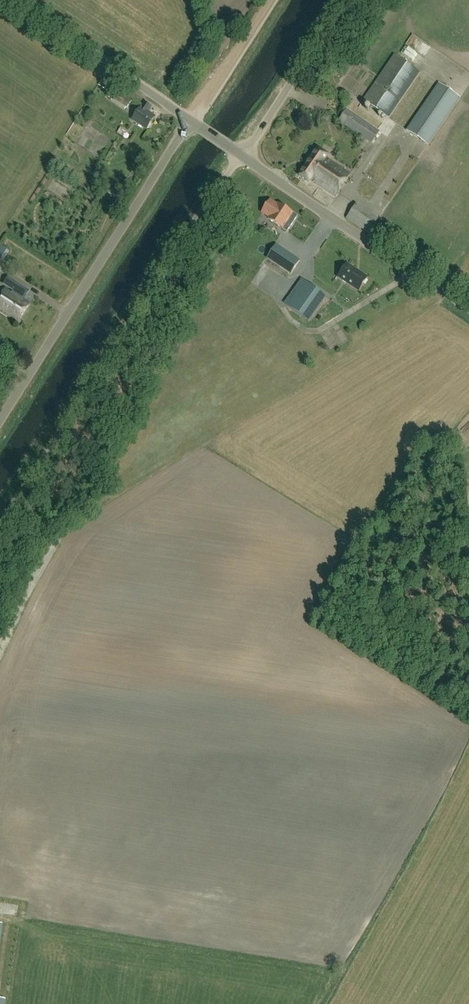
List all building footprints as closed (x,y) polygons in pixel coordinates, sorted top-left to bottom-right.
[(407,51),(404,57),(422,66),(425,61),(407,51)] [(420,73),(395,55),(363,101),(389,119),(420,73)] [(439,84),(407,131),(428,146),(461,98),(439,84)] [(122,93),(118,90),(112,98),(127,109),(132,101),(121,94),(122,93)] [(141,108),(132,120),(147,130),(155,118),(148,113),(152,107),(145,103),(141,108)] [(339,121),(372,144),(380,132),(347,109),(339,121)] [(335,197),(343,186),(350,174),(326,158),(328,155),(318,148),(308,163),(299,177),(309,183),(311,180),(335,197)] [(277,205),(270,200),(262,213),(269,218),(268,219),(283,229),(286,225),(289,226),(292,221),(290,219),(294,214),(293,213),(278,204),(277,205)] [(356,205),(347,219),(369,233),(377,220),(356,205)] [(280,267),(289,254),(276,245),(268,259),(280,267)] [(2,263),(9,252),(1,247),(0,248),(0,262),(2,263)] [(359,292),(368,278),(347,264),(338,278),(359,292)] [(285,304),(308,321),(326,297),(302,280),(285,304)] [(0,297),(0,311),(18,323),(30,304),(21,299),(23,295),(24,295),(26,291),(13,282),(10,286),(16,291),(14,294),(5,289),(0,297)]
